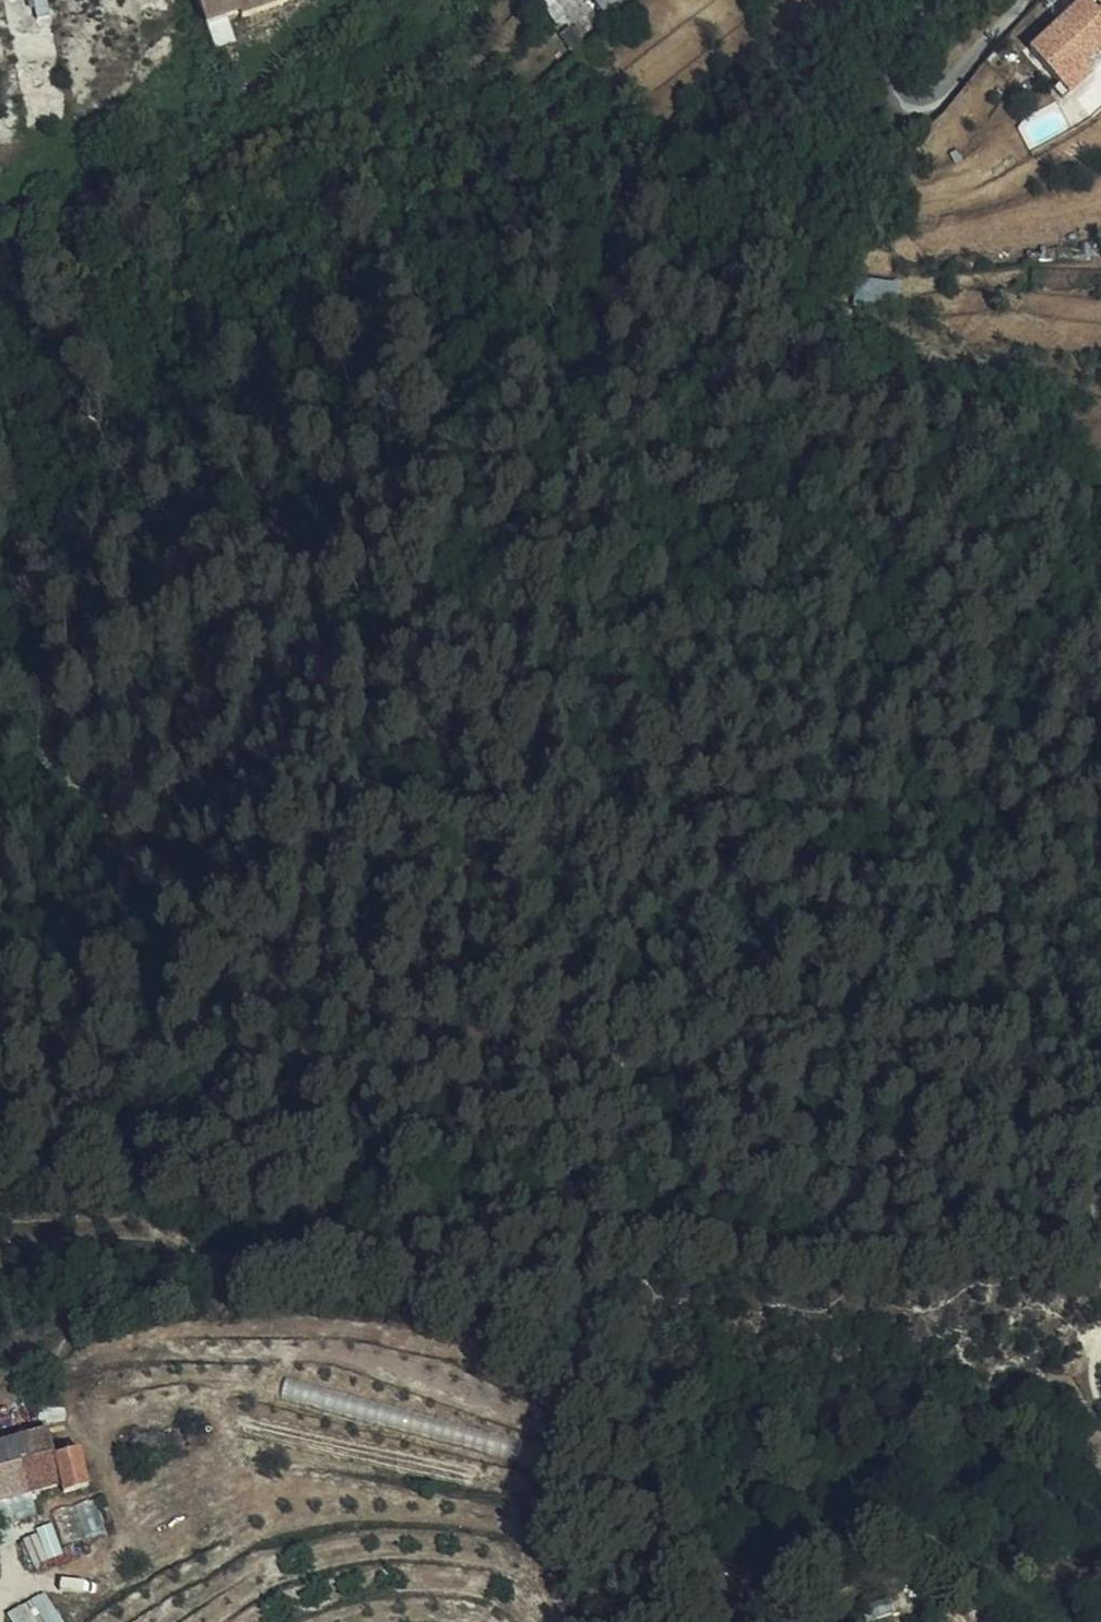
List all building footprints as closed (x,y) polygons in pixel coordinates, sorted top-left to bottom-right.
[(200,5),(204,21),(207,29),(240,18),(242,23),(284,9),(295,0),(198,0),(200,5)] [(1097,74),(1088,63),(1100,53),(1100,8),(1095,0),(1088,0),(1030,45),(1069,96),(1097,74)] [(571,30),(562,37),(576,53),(585,45),(571,30)] [(855,281),(856,301),(900,299),(899,279),(855,281)] [(81,1452),(55,1458),(48,1433),(0,1447),(0,1504),(63,1486),(66,1494),(89,1488),(82,1456),(81,1452)] [(12,1621),(64,1621),(50,1591),(7,1610),(12,1621)]
